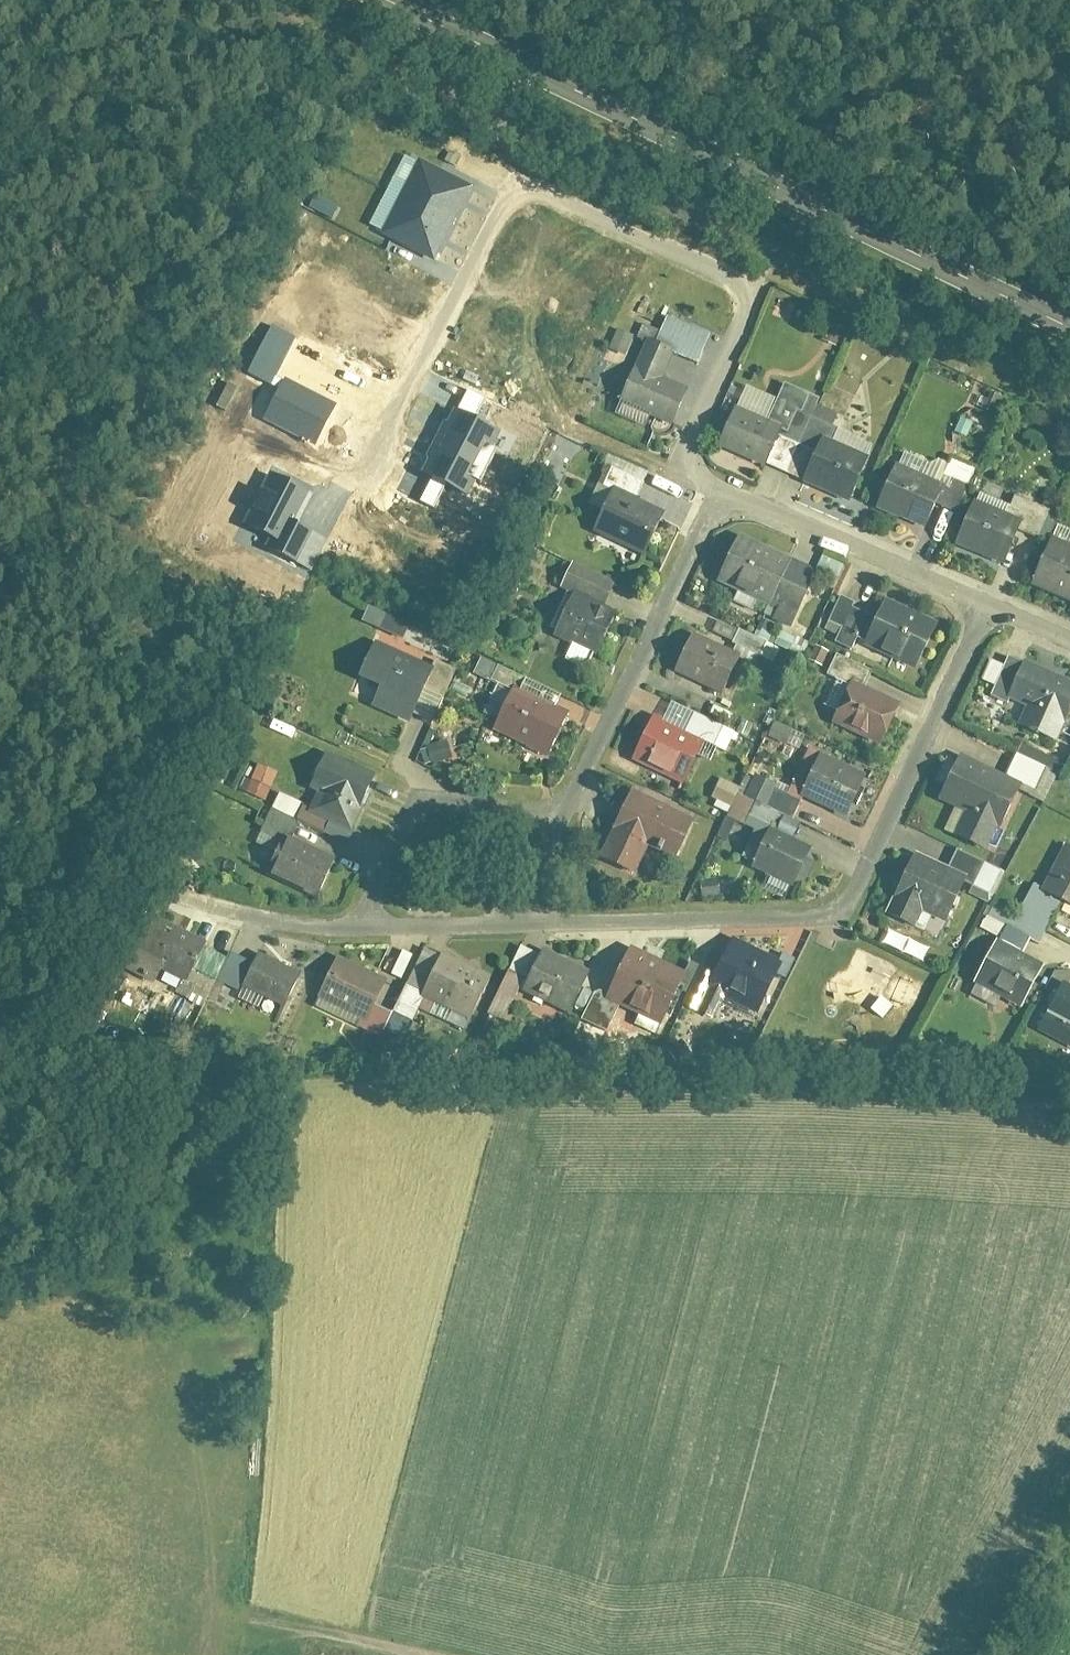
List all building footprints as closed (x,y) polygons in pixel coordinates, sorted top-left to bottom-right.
[(470,188),(421,163),(386,231),(435,258),(470,188)] [(706,339),(665,323),(657,343),(698,359),(706,339)] [(273,385),(296,338),(273,326),(249,373),(273,385)] [(684,393),(657,381),(668,354),(643,343),(631,371),(627,369),(612,407),(669,430),(684,393)] [(357,389),(365,373),(325,353),(317,369),(357,389)] [(793,380),(784,403),(814,415),(823,392),(793,380)] [(335,407),(286,382),(267,418),(316,443),(335,407)] [(743,382),(734,404),(769,418),(778,396),(743,382)] [(500,432),(457,411),(426,474),(468,494),(475,480),(482,484),(498,450),(492,447),(500,432)] [(732,415),(715,447),(759,469),(775,438),(732,415)] [(815,449),(800,485),(849,505),(864,469),(815,449)] [(646,474),(608,457),(597,482),(635,499),(646,474)] [(950,457),(941,477),(968,490),(978,470),(950,457)] [(311,495),(273,476),(248,525),(286,544),(311,495)] [(887,478),(871,512),(920,534),(935,501),(887,478)] [(464,515),(412,489),(376,561),(429,587),(464,515)] [(609,498),(593,536),(642,556),(658,518),(609,498)] [(968,510),(952,546),(1003,570),(1020,533),(968,510)] [(744,536),(718,588),(794,625),(819,572),(744,536)] [(1030,587),(1069,604),(1069,561),(1046,550),(1030,587)] [(563,573),(554,594),(595,612),(604,592),(563,573)] [(879,596),(856,641),(915,670),(938,624),(879,596)] [(838,597),(826,625),(845,634),(858,606),(838,597)] [(562,603),(546,641),(592,661),(608,623),(562,603)] [(686,639),(669,679),(723,702),(740,662),(686,639)] [(368,641),(352,681),(370,688),(364,703),(401,718),(407,704),(412,706),(428,665),(368,641)] [(871,671),(836,654),(827,673),(862,690),(871,671)] [(1005,702),(1025,711),(1017,727),(1052,742),(1059,727),(1063,729),(1069,714),(1069,676),(1025,656),(1005,702)] [(847,688),(829,723),(880,748),(898,713),(847,688)] [(510,692),(490,732),(545,760),(565,720),(510,692)] [(647,721),(627,763),(676,786),(696,744),(647,721)] [(312,799),(305,815),(343,831),(350,814),(355,817),(375,771),(323,749),(303,795),(312,799)] [(1013,752),(1003,775),(1039,790),(1049,766),(1013,752)] [(957,764),(937,806),(952,813),(940,834),(976,854),(989,831),(999,836),(1019,794),(957,764)] [(818,765),(802,799),(844,819),(860,785),(818,765)] [(745,774),(734,799),(789,824),(800,799),(745,774)] [(608,835),(617,840),(605,863),(629,875),(642,851),(668,865),(692,819),(633,788),(608,835)] [(766,826),(745,866),(790,890),(811,850),(766,826)] [(281,837),(261,881),(310,902),(330,859),(281,837)] [(1042,894),(1069,907),(1069,847),(1064,845),(1042,894)] [(913,936),(923,916),(948,928),(967,890),(906,860),(887,898),(893,901),(883,920),(913,936)] [(1019,925),(1048,937),(1061,906),(1033,894),(1019,925)] [(157,915),(130,961),(184,992),(211,946),(157,915)] [(244,951),(224,987),(273,1015),(293,980),(244,951)] [(540,952),(519,996),(567,1019),(588,975),(540,952)] [(715,1036),(725,1016),(748,1027),(772,979),(718,953),(694,1002),(702,1006),(692,1025),(715,1036)] [(623,957),(602,1002),(655,1027),(676,983),(623,957)] [(992,957),(975,992),(1017,1012),(1034,977),(992,957)] [(332,965),(311,1011),(358,1033),(380,986),(332,965)] [(413,1025),(419,1013),(461,1033),(479,994),(430,970),(418,995),(403,988),(390,1014),(413,1025)] [(1045,1021),(1069,1035),(1069,986),(1065,984),(1045,1021)]
